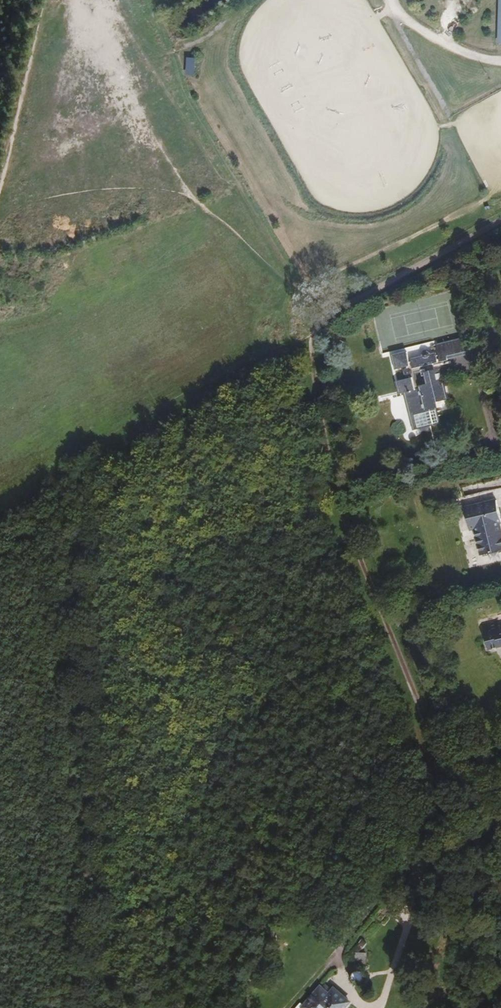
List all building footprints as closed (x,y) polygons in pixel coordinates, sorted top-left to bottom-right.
[(195,74),(196,57),(188,57),(187,74),(195,74)] [(466,339),(444,344),(447,358),(469,353),(466,339)] [(447,358),(444,344),(438,346),(442,359),(447,358)] [(414,431),(440,426),(437,410),(440,409),(439,401),(447,399),(440,371),(436,372),(434,364),(438,363),(435,355),(430,356),(429,352),(422,354),(422,358),(412,360),(412,363),(411,363),(408,353),(393,357),(396,370),(405,368),(406,370),(403,373),(404,377),(408,377),(409,380),(397,383),(400,395),(406,395),(414,431)] [(495,505),(464,511),(468,532),(473,531),(479,557),(500,552),(500,543),(497,526),(500,525),(495,505)] [(497,634),(493,623),(480,627),(487,649),(500,645),(500,632),(497,634)] [(345,971),(347,975),(348,975),(349,975),(349,976),(350,976),(351,977),(358,973),(350,965),(345,971)] [(348,975),(347,975),(345,975),(343,975),(342,976),(341,978),(340,980),(340,982),(341,983),(342,985),(343,986),(345,987),(347,986),(349,986),(350,985),(352,983),(352,981),(352,979),(351,977),(350,976),(349,976),(349,975),(348,975)] [(296,1007),(334,1007),(335,1007),(321,994),(315,1000),(308,994),(296,1007)]
